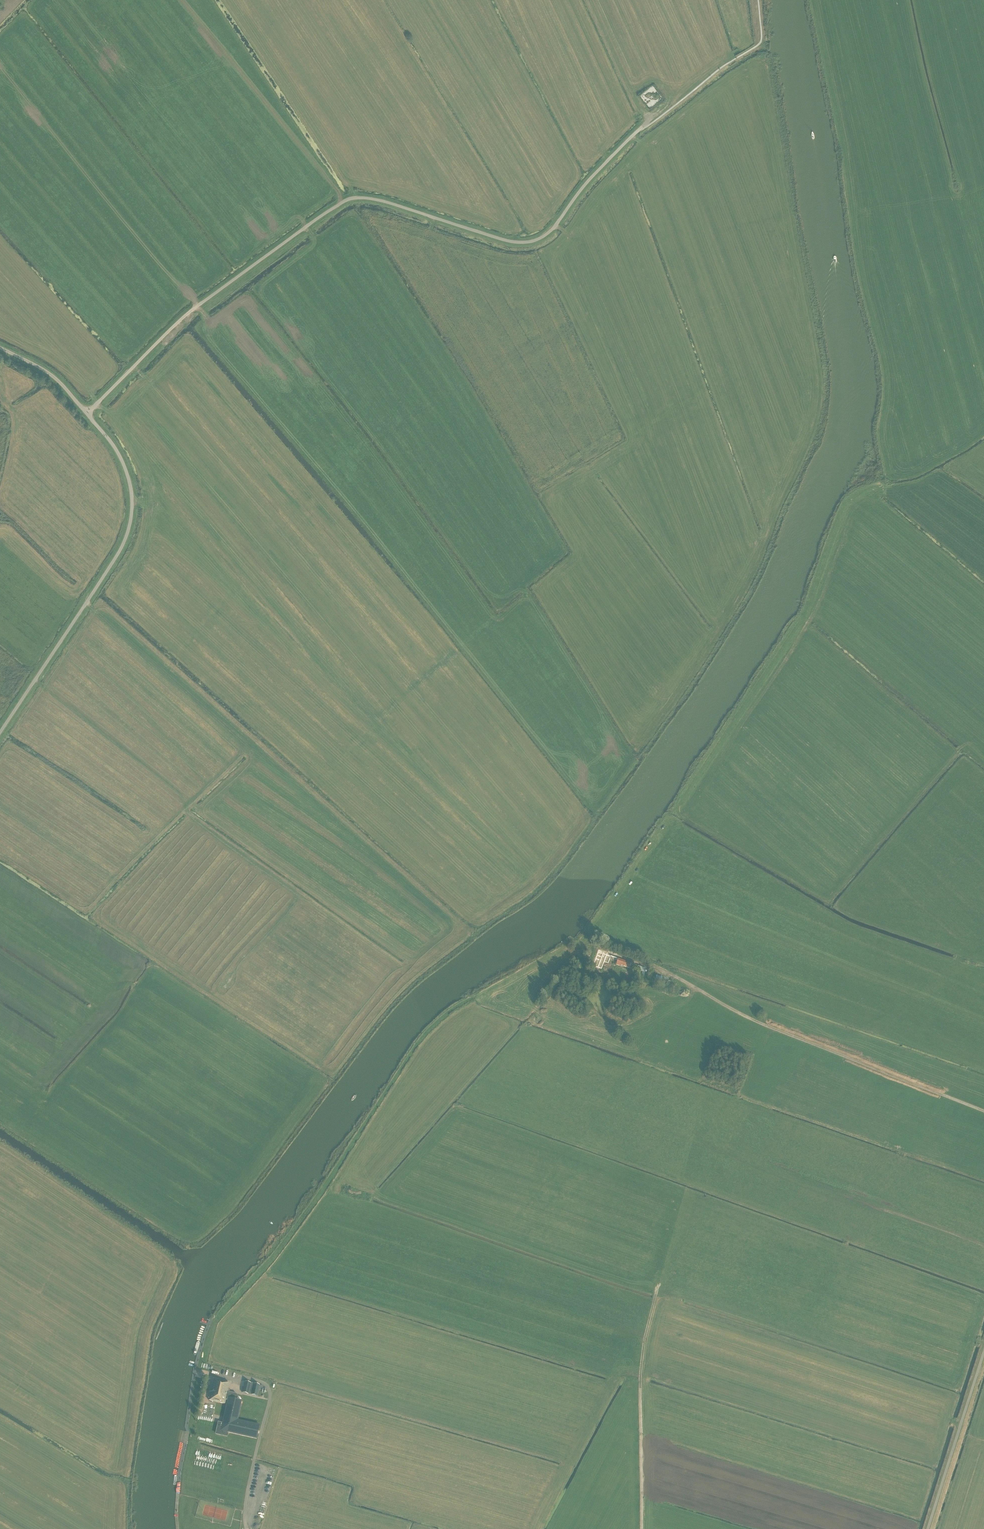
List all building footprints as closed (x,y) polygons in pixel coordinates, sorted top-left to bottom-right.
[(593,965),(602,968),(604,961),(608,963),(611,956),(602,952),(602,951),(599,950),(593,965)] [(630,968),(631,963),(619,958),(616,964),(621,966),(622,965),(630,968)] [(228,1391),(229,1383),(225,1382),(225,1381),(214,1378),(209,1400),(225,1404),(226,1400),(228,1400),(223,1423),(219,1422),(216,1433),(227,1436),(228,1432),(257,1438),(260,1425),(238,1420),(242,1401),(237,1400),(238,1396),(236,1393),(228,1391)] [(257,1396),(260,1385),(245,1382),(243,1392),(257,1396)]
